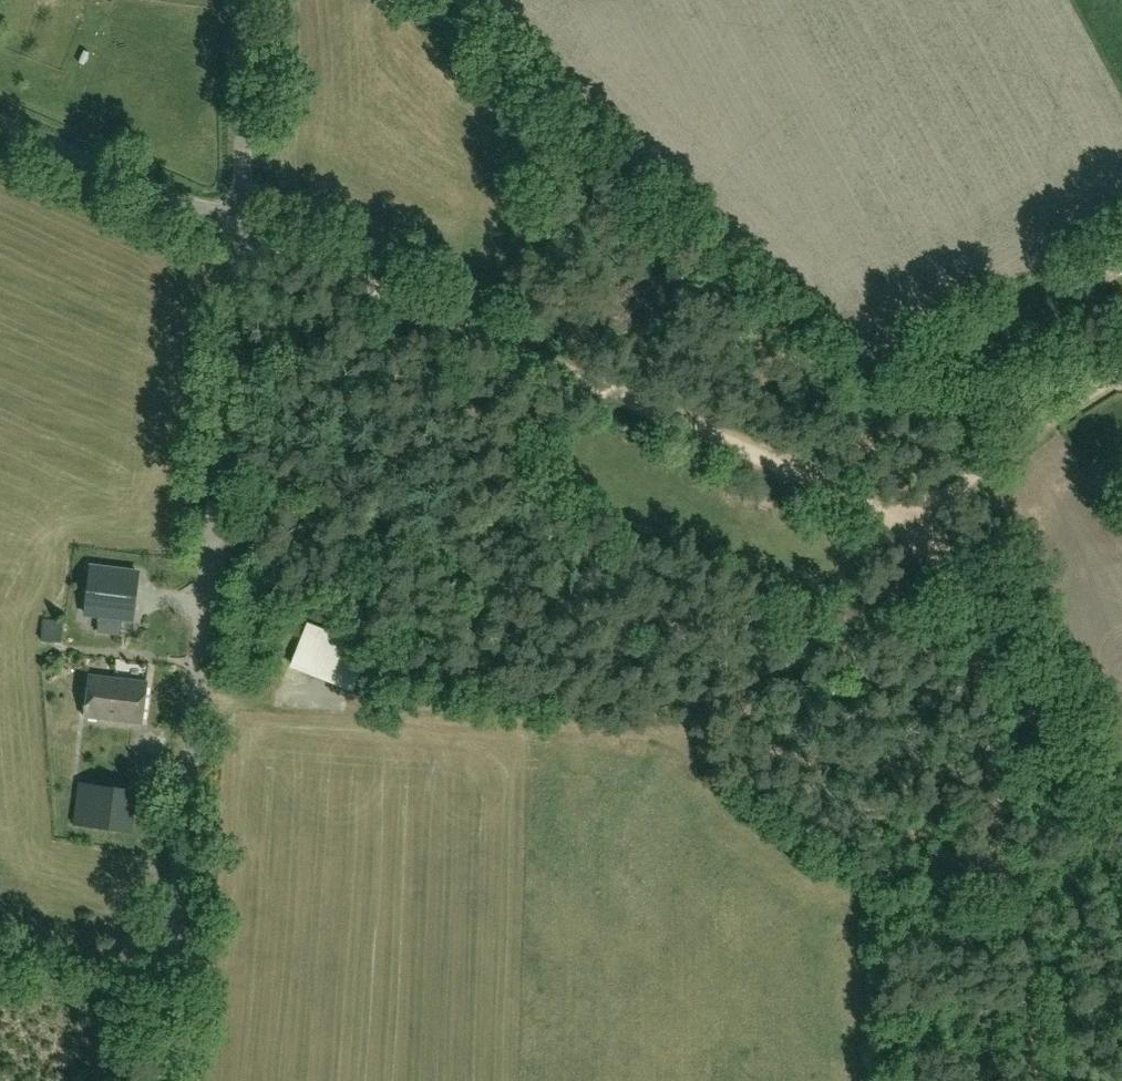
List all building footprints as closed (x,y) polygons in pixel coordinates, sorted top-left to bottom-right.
[(985,527),(993,522),(983,507),(974,512),(985,527)] [(133,618),(139,572),(91,565),(85,611),(133,618)] [(105,635),(129,636),(129,621),(105,621),(105,635)] [(355,685),(368,650),(306,626),(293,660),(355,685)] [(141,723),(147,681),(89,673),(84,715),(141,723)] [(331,682),(327,696),(352,702),(356,688),(331,682)] [(120,829),(126,787),(80,781),(74,823),(120,829)]
